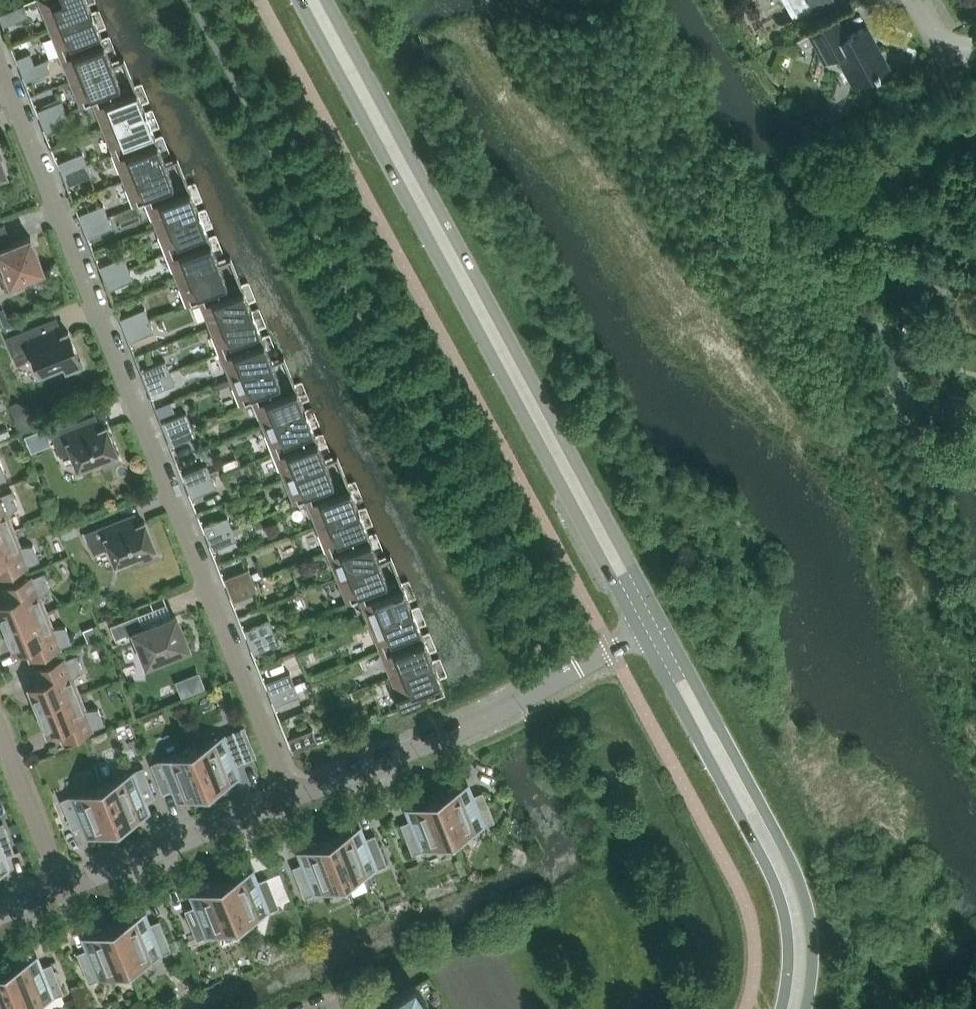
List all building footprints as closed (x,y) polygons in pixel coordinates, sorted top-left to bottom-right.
[(49,28),(91,11),(87,0),(40,0),(44,10),(51,27),(49,27),(49,28)] [(815,10),(833,0),(810,0),(815,10)] [(4,26),(28,16),(23,4),(0,14),(0,16),(4,26)] [(101,37),(91,11),(49,28),(49,29),(53,27),(56,35),(54,36),(61,53),(59,53),(60,54),(101,37)] [(837,18),(809,33),(792,42),(797,51),(814,42),(824,61),(836,54),(843,67),(847,65),(858,84),(889,67),(879,48),(875,51),(863,28),(847,37),(837,18)] [(112,63),(101,37),(60,54),(60,55),(61,54),(68,71),(70,70),(73,78),(70,79),(70,80),(112,63)] [(21,69),(34,64),(30,53),(17,58),(21,69)] [(45,60),(34,64),(21,69),(26,81),(50,71),(45,60)] [(122,89),(112,63),(70,80),(70,81),(73,79),(77,87),(75,88),(82,105),(80,105),(80,106),(122,89)] [(134,84),(122,89),(80,106),(81,107),(94,101),(101,118),(102,118),(105,125),(102,127),(103,127),(144,110),(134,84)] [(42,121),(66,112),(62,100),(37,110),(42,121)] [(155,136),(144,110),(103,127),(103,128),(106,127),(109,134),(107,135),(114,152),(113,153),(155,136)] [(71,123),(66,112),(42,121),(47,133),(71,123)] [(814,134),(810,125),(808,122),(798,128),(797,128),(803,140),(803,139),(814,134)] [(123,179),(165,163),(155,136),(113,153),(113,154),(115,153),(122,170),(123,170),(126,177),(123,179)] [(63,173),(87,163),(83,152),(58,162),(63,173)] [(177,158),(165,163),(123,179),(124,180),(127,179),(130,187),(128,187),(135,204),(134,205),(134,206),(147,201),(188,184),(177,158)] [(63,173),(68,185),(92,175),(87,163),(63,173)] [(198,210),(188,184),(147,201),(154,218),(156,217),(159,225),(156,226),(156,227),(198,210)] [(84,225),(108,216),(103,204),(79,214),(84,225)] [(161,234),(168,251),(166,252),(166,253),(208,236),(198,210),(156,227),(159,226),(163,234),(161,234)] [(84,225),(88,237),(113,227),(108,216),(84,225)] [(24,277),(44,269),(31,236),(12,243),(4,223),(0,225),(0,276),(7,290),(25,281),(24,277)] [(208,236),(166,253),(167,253),(168,253),(175,269),(176,269),(180,277),(176,278),(177,279),(219,262),(208,236)] [(104,277),(129,268),(124,256),(100,266),(104,277)] [(229,287),(219,262),(177,279),(180,278),(183,286),(182,286),(188,303),(229,287)] [(104,277),(109,289),(133,279),(129,268),(104,277)] [(241,283),(229,287),(188,303),(187,304),(187,305),(201,300),(207,317),(209,316),(212,324),(209,325),(209,326),(251,309),(241,283)] [(0,311),(0,325),(11,321),(7,308),(0,311)] [(125,330),(149,320),(145,308),(120,318),(125,330)] [(261,335),(251,309),(209,326),(210,327),(213,325),(216,333),(214,334),(221,351),(219,351),(220,352),(261,335)] [(125,330),(130,341),(154,331),(149,320),(125,330)] [(40,325),(8,338),(18,363),(34,356),(40,372),(63,363),(67,371),(82,365),(68,331),(46,340),(40,325)] [(272,361),(261,335),(220,352),(220,353),(221,352),(228,369),(230,368),(233,376),(230,377),(230,378),(272,361)] [(146,382),(170,372),(165,360),(141,370),(146,382)] [(282,387),(272,361),(230,378),(230,379),(233,377),(237,385),(235,386),(242,403),(282,387)] [(146,382),(150,393),(175,384),(170,372),(146,382)] [(282,387),(242,403),(240,403),(241,405),(254,399),(261,416),(262,415),(266,423),(262,425),(263,425),(304,408),(294,382),(282,387)] [(948,392),(945,402),(963,407),(966,397),(948,392)] [(315,434),(304,408),(263,425),(263,426),(266,425),(269,432),(268,433),(274,450),(273,451),(315,434)] [(167,434),(191,424),(186,412),(162,422),(167,434)] [(104,466),(120,460),(106,426),(84,435),(78,420),(51,431),(60,456),(71,452),(78,468),(101,458),(104,466)] [(167,434),(171,445),(195,436),(191,424),(167,434)] [(10,435),(7,428),(0,431),(0,439),(10,435)] [(325,460),(315,434),(273,451),(273,452),(275,451),(282,468),(283,468),(286,475),(283,477),(325,460)] [(335,486),(325,460),(283,477),(284,478),(287,477),(290,484),(288,485),(295,502),(335,486)] [(187,486),(212,476),(207,464),(183,474),(187,486)] [(187,486),(192,497),(216,488),(212,476),(187,486)] [(335,486),(295,502),(294,503),(294,504),(307,499),(314,515),(316,515),(319,523),(316,524),(316,525),(358,508),(347,481),(335,486)] [(13,529),(7,514),(18,506),(11,490),(0,494),(0,535),(13,529)] [(368,534),(358,508),(316,525),(319,524),(323,532),(321,532),(328,549),(326,550),(368,534)] [(232,528),(228,517),(204,526),(208,538),(232,528)] [(118,519),(85,532),(94,553),(109,547),(116,563),(139,554),(142,561),(158,555),(144,521),(122,530),(118,519)] [(74,533),(71,525),(60,528),(63,537),(74,533)] [(208,538),(213,549),(237,540),(232,528),(208,538)] [(39,560),(33,544),(20,545),(13,529),(0,535),(0,569),(2,573),(0,574),(0,576),(39,560)] [(379,560),(368,534),(326,550),(327,551),(328,551),(335,567),(337,567),(340,575),(337,576),(379,560)] [(389,585),(379,560),(337,576),(337,577),(340,576),(343,584),(342,584),(348,601),(389,585)] [(253,580),(248,568),(224,578),(229,590),(253,580)] [(6,627),(46,611),(40,595),(51,587),(44,571),(2,588),(3,589),(7,587),(12,598),(1,603),(4,610),(0,612),(0,613),(6,627)] [(229,590),(233,601),(258,592),(253,580),(229,590)] [(369,623),(369,624),(411,607),(401,580),(389,585),(348,601),(347,602),(347,603),(361,598),(368,615),(369,614),(372,622),(369,623)] [(374,632),(381,649),(379,649),(380,650),(421,633),(411,607),(369,624),(370,624),(373,623),(376,631),(374,632)] [(52,627),(46,611),(6,627),(12,642),(16,641),(19,648),(30,644),(35,655),(30,657),(31,658),(72,642),(66,625),(52,627)] [(138,614),(110,625),(116,640),(135,632),(147,663),(188,647),(176,615),(144,628),(138,614)] [(274,632),(269,620),(245,630),(249,642),(274,632)] [(97,624),(84,630),(89,642),(102,636),(97,624)] [(249,642),(254,653),(278,644),(274,632),(249,642)] [(390,675),(390,676),(432,659),(421,633),(380,650),(381,650),(388,667),(390,666),(393,674),(390,675)] [(32,694),(38,709),(78,693),(72,677),(83,669),(77,653),(35,670),(36,671),(40,669),(44,680),(34,684),(37,692),(32,694)] [(399,695),(396,696),(402,709),(445,691),(432,659),(390,676),(392,676),(399,695)] [(270,694),(295,684),(290,672),(266,682),(270,694)] [(270,694),(275,705),(299,696),(295,684),(270,694)] [(38,709),(44,724),(49,722),(52,730),(62,726),(67,737),(63,739),(63,740),(105,723),(98,707),(85,709),(78,693),(38,709)] [(294,752),(317,742),(312,729),(288,738),(294,752)] [(233,730),(192,747),(208,789),(231,780),(226,768),(245,760),(233,730)] [(186,798),(208,789),(192,747),(150,763),(162,793),(181,786),(186,798)] [(143,766),(101,783),(118,825),(141,816),(136,804),(155,796),(143,766)] [(96,834),(118,825),(101,783),(60,799),(72,829),(91,822),(96,834)] [(459,786),(436,795),(453,837),(494,821),(482,791),(464,798),(459,786)] [(412,854),(453,837),(436,795),(414,804),(418,816),(400,824),(412,854)] [(0,823),(0,858),(15,852),(3,822),(0,823)] [(351,829),(328,838),(345,880),(387,864),(374,834),(356,841),(351,829)] [(25,837),(15,841),(19,850),(28,846),(25,837)] [(304,897),(345,880),(328,838),(306,847),(311,859),(292,867),(304,897)] [(243,872),(221,881),(237,923),(279,907),(267,876),(248,884),(243,872)] [(196,940),(237,923),(221,881),(198,890),(203,902),(184,909),(196,940)] [(136,915),(113,924),(130,966),(171,950),(159,919),(140,927),(136,915)] [(88,982),(130,966),(113,924),(90,933),(95,945),(76,952),(88,982)] [(28,958),(5,967),(22,1008),(63,993),(51,962),(33,970),(28,958)] [(22,1008),(5,967),(0,969),(0,1008),(22,1008)] [(414,985),(392,999),(399,1008),(430,1008),(414,985)]
